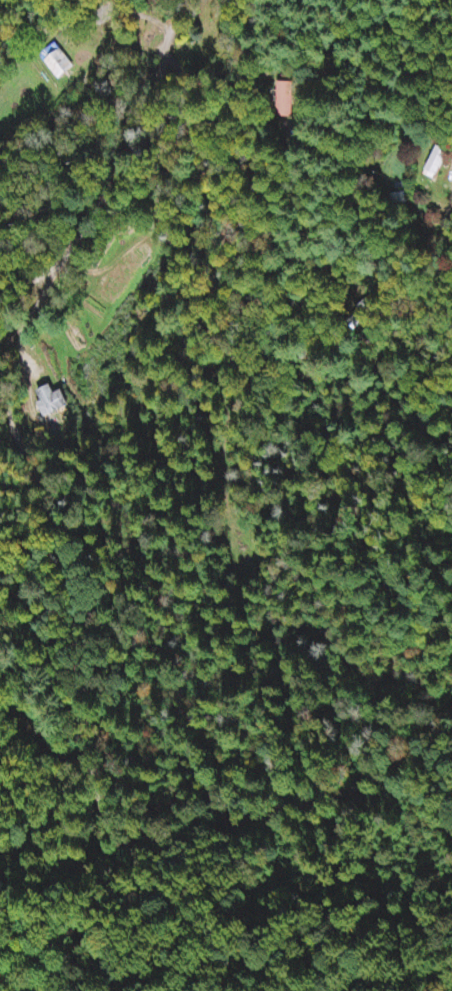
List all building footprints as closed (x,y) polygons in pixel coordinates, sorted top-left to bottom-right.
[(59,392),(51,395),(48,387),(36,391),(41,405),(37,406),(41,418),(65,410),(59,392)]
